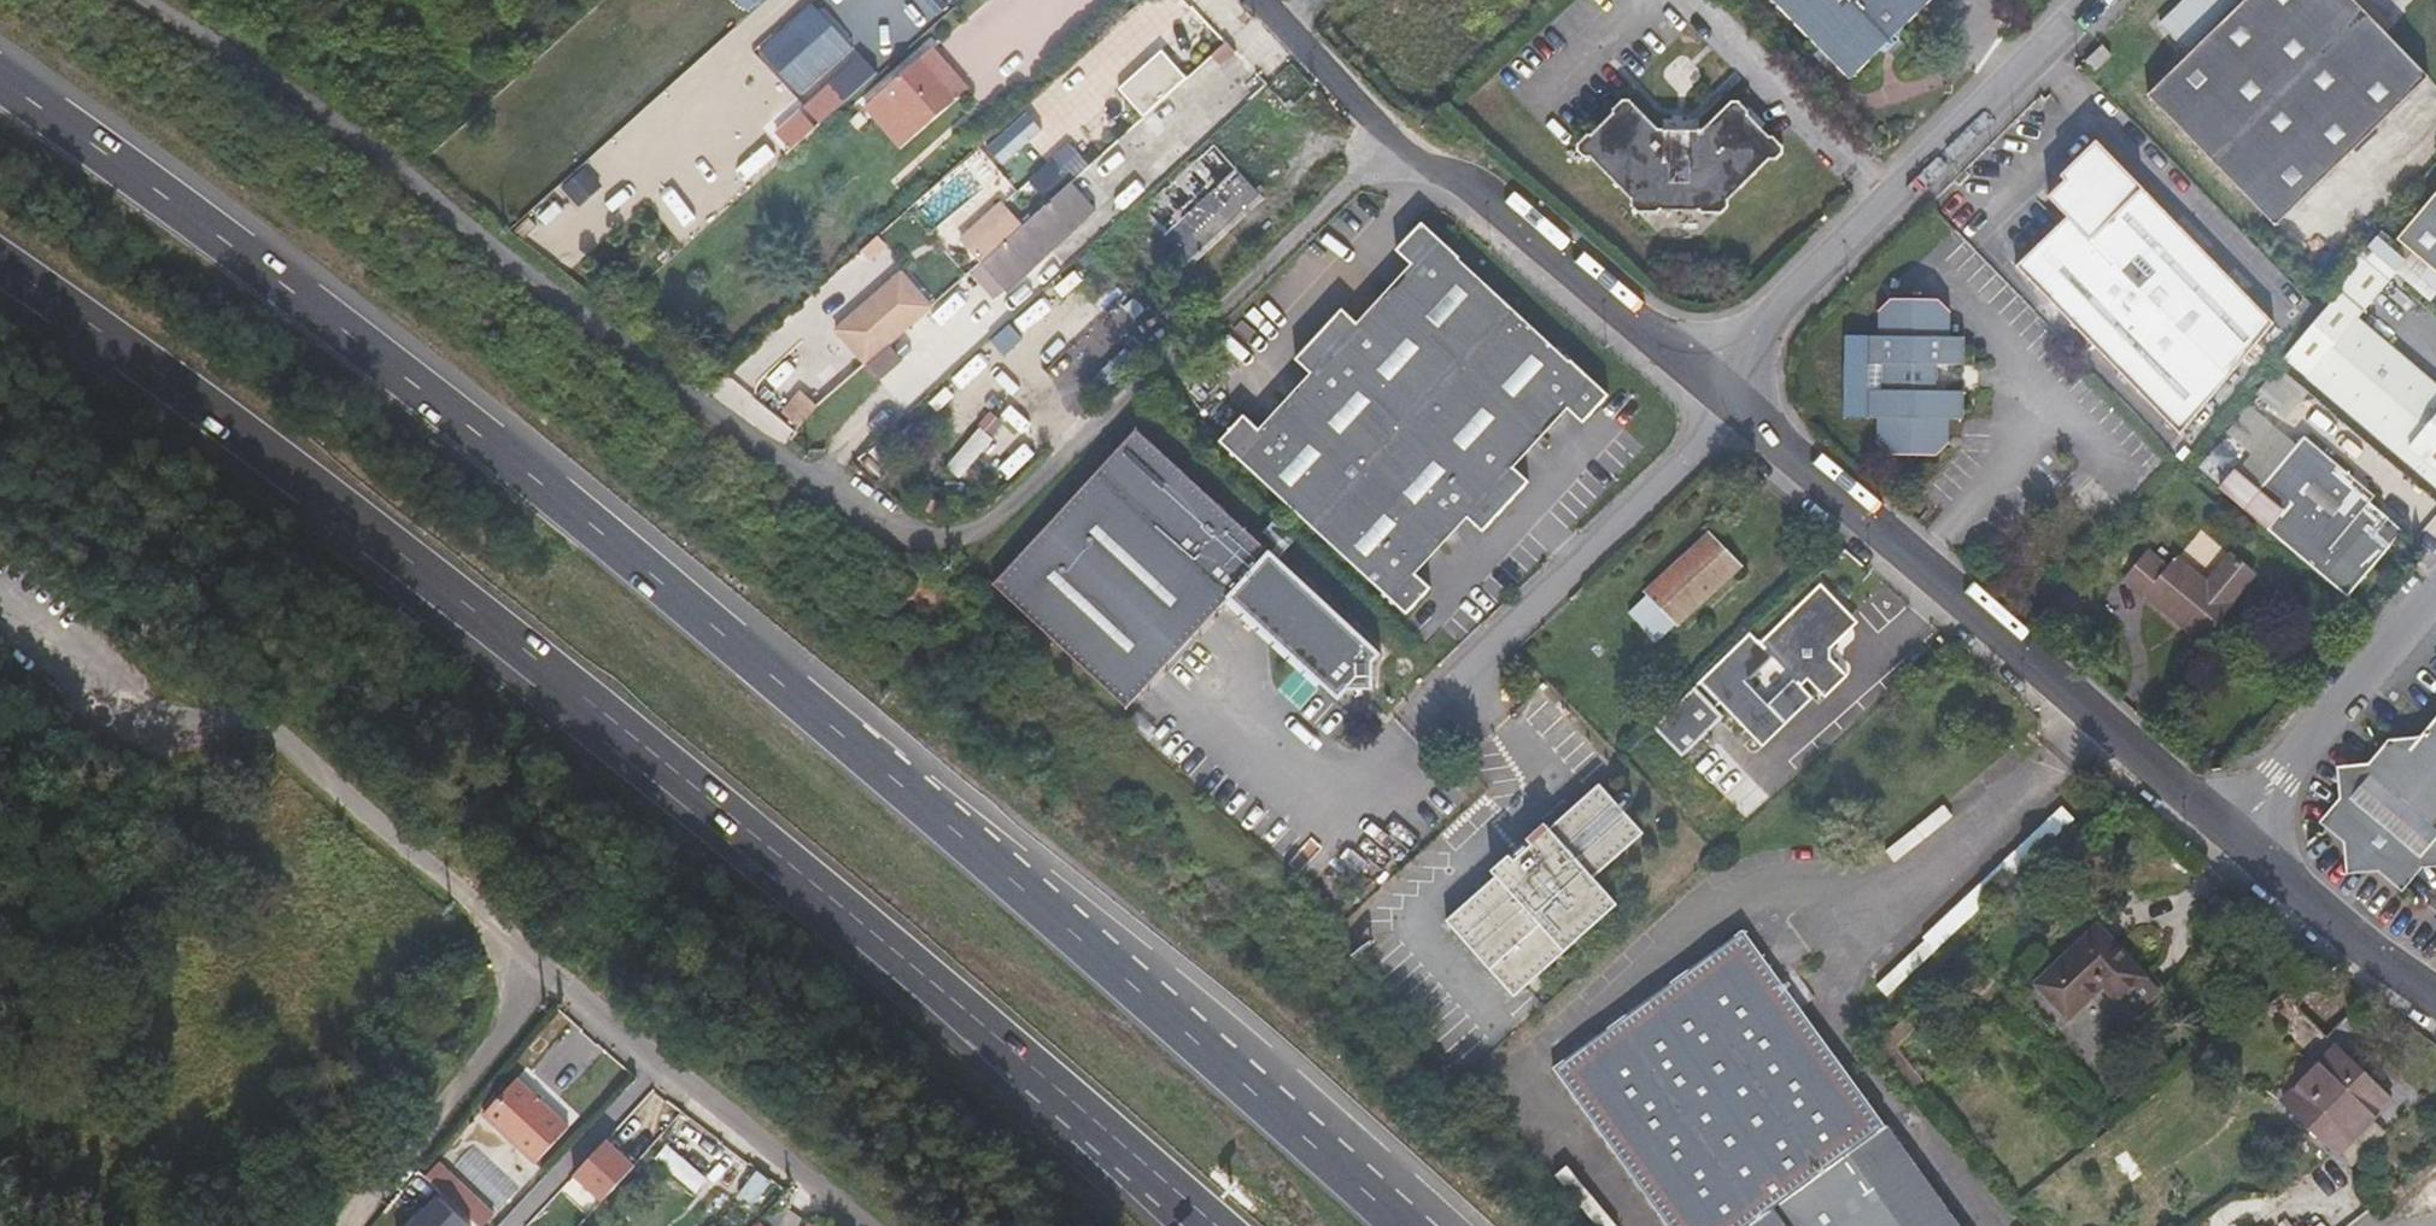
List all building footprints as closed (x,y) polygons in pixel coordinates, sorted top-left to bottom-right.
[(1105,0),(1063,0),(1041,21),(1060,41),(1105,0)] [(1851,79),(1932,0),(1775,0),(1851,79)] [(2160,23),(2190,54),(2148,94),(2276,225),(2430,76),(2355,0),(2183,0),(2160,23)] [(803,100),(847,58),(804,11),(758,52),(803,100)] [(1228,37),(1184,76),(1192,85),(1236,46),(1228,37)] [(2113,54),(2104,44),(2087,60),(2096,70),(2113,54)] [(933,54),(968,94),(977,85),(942,45),(933,54)] [(874,106),(909,146),(968,94),(933,54),(874,106)] [(1130,100),(1142,113),(1184,76),(1172,63),(1130,100)] [(779,129),(798,150),(849,105),(831,84),(779,129)] [(1770,137),(1749,115),(1750,111),(1740,101),(1732,101),(1704,129),(1659,129),(1631,100),(1624,100),(1614,109),(1614,113),(1592,134),(1588,134),(1578,144),(1578,151),(1585,157),(1591,157),(1633,199),(1632,206),(1639,212),(1659,213),(1662,210),(1701,210),(1703,213),(1722,213),(1729,207),(1729,200),(1770,159),(1777,159),(1784,153),(1784,146),(1774,136),(1770,137)] [(1143,211),(1187,259),(1259,192),(1214,145),(1143,211)] [(2102,145),(2049,197),(2067,216),(2016,266),(2181,435),(2277,325),(2102,145)] [(947,191),(979,226),(1014,195),(982,160),(947,191)] [(1070,179),(980,260),(1004,286),(1094,205),(1070,179)] [(2398,239),(2435,271),(2435,194),(2398,239)] [(1570,361),(1460,259),(1461,258),(1423,222),(1396,250),(1412,264),(1358,322),(1343,308),(1296,359),(1311,373),(1260,428),(1244,414),(1220,441),(1408,614),(1432,587),(1417,574),(1468,518),(1484,532),(1530,481),(1515,467),(1568,409),(1584,423),(1609,395),(1571,359),(1570,361)] [(2308,377),(2435,485),(2435,384),(2358,318),(2390,280),(2364,258),(2282,355),(2308,377)] [(980,260),(971,268),(995,295),(1004,286),(980,260)] [(867,337),(879,350),(866,362),(880,378),(902,359),(887,343),(911,322),(932,302),(919,288),(873,328),(875,331),(867,337)] [(1965,337),(1951,337),(1951,312),(1939,299),(1891,299),(1879,311),(1880,337),(1870,337),(1870,361),(1885,362),(1884,391),(1870,390),(1869,416),(1879,416),(1879,441),(1890,454),(1937,454),(1949,442),(1950,417),(1963,417),(1963,392),(1936,391),(1937,363),(1964,363),(1965,337)] [(1073,389),(1089,407),(1162,339),(1145,320),(1073,389)] [(800,396),(811,408),(813,410),(851,376),(838,362),(800,396)] [(1189,404),(1172,388),(1163,398),(1180,414),(1189,404)] [(1373,663),(1381,654),(1138,429),(994,584),(1128,708),(1230,597),(1340,698),(1348,690),(1374,688),(1373,663)] [(2233,466),(2216,486),(2349,597),(2392,546),(2377,533),(2390,518),(2371,502),(2376,496),(2305,436),(2260,489),(2233,466)] [(1742,566),(1709,534),(1647,591),(1650,594),(1677,624),(1742,566)] [(2205,584),(2175,559),(2168,567),(2147,550),(2122,580),(2143,598),(2145,594),(2175,619),(2205,584)] [(2253,574),(2231,555),(2205,584),(2175,619),(2203,641),(2235,602),(2232,599),(2253,574)] [(1822,582),(1760,642),(1750,633),(1697,683),(1761,748),(1813,699),(1801,686),(1808,679),(1826,698),(1849,676),(1832,659),(1832,648),(1860,621),(1822,582)] [(2323,635),(2340,615),(2308,587),(2291,608),(2323,635)] [(1677,624),(1650,594),(1631,611),(1658,642),(1677,624)] [(2422,735),(2414,744),(2393,746),(2374,769),(2345,772),(2349,801),(2331,821),(2351,838),(2354,866),(2382,864),(2402,881),(2418,861),(2435,859),(2435,718),(2422,735)] [(2345,772),(2374,769),(2393,746),(2414,744),(2422,735),(2389,738),(2370,761),(2336,764),(2340,798),(2319,822),(2343,842),(2346,876),(2379,873),(2403,892),(2423,869),(2435,868),(2435,859),(2418,861),(2402,881),(2382,864),(2354,866),(2351,838),(2331,821),(2349,801),(2345,772)] [(1645,833),(1600,783),(1550,828),(1546,823),(1527,839),(1532,845),(1515,860),(1510,854),(1492,871),(1496,876),(1446,920),(1515,997),(1619,904),(1595,878),(1645,833)] [(1926,935),(1936,946),(2046,845),(2035,834),(1926,935)] [(2145,976),(2099,926),(2037,984),(2069,1019),(2102,988),(2104,990),(2116,1003),(2145,976)] [(1669,1225),(1960,1225),(1846,1068),(1744,929),(1554,1068),(1669,1225)] [(2336,1047),(2284,1100),(2339,1153),(2391,1100),(2336,1047)] [(566,1135),(514,1088),(480,1124),(533,1172),(566,1135)] [(636,1166),(607,1140),(573,1177),(602,1203),(636,1166)] [(436,1196),(408,1225),(467,1225),(436,1196)]
